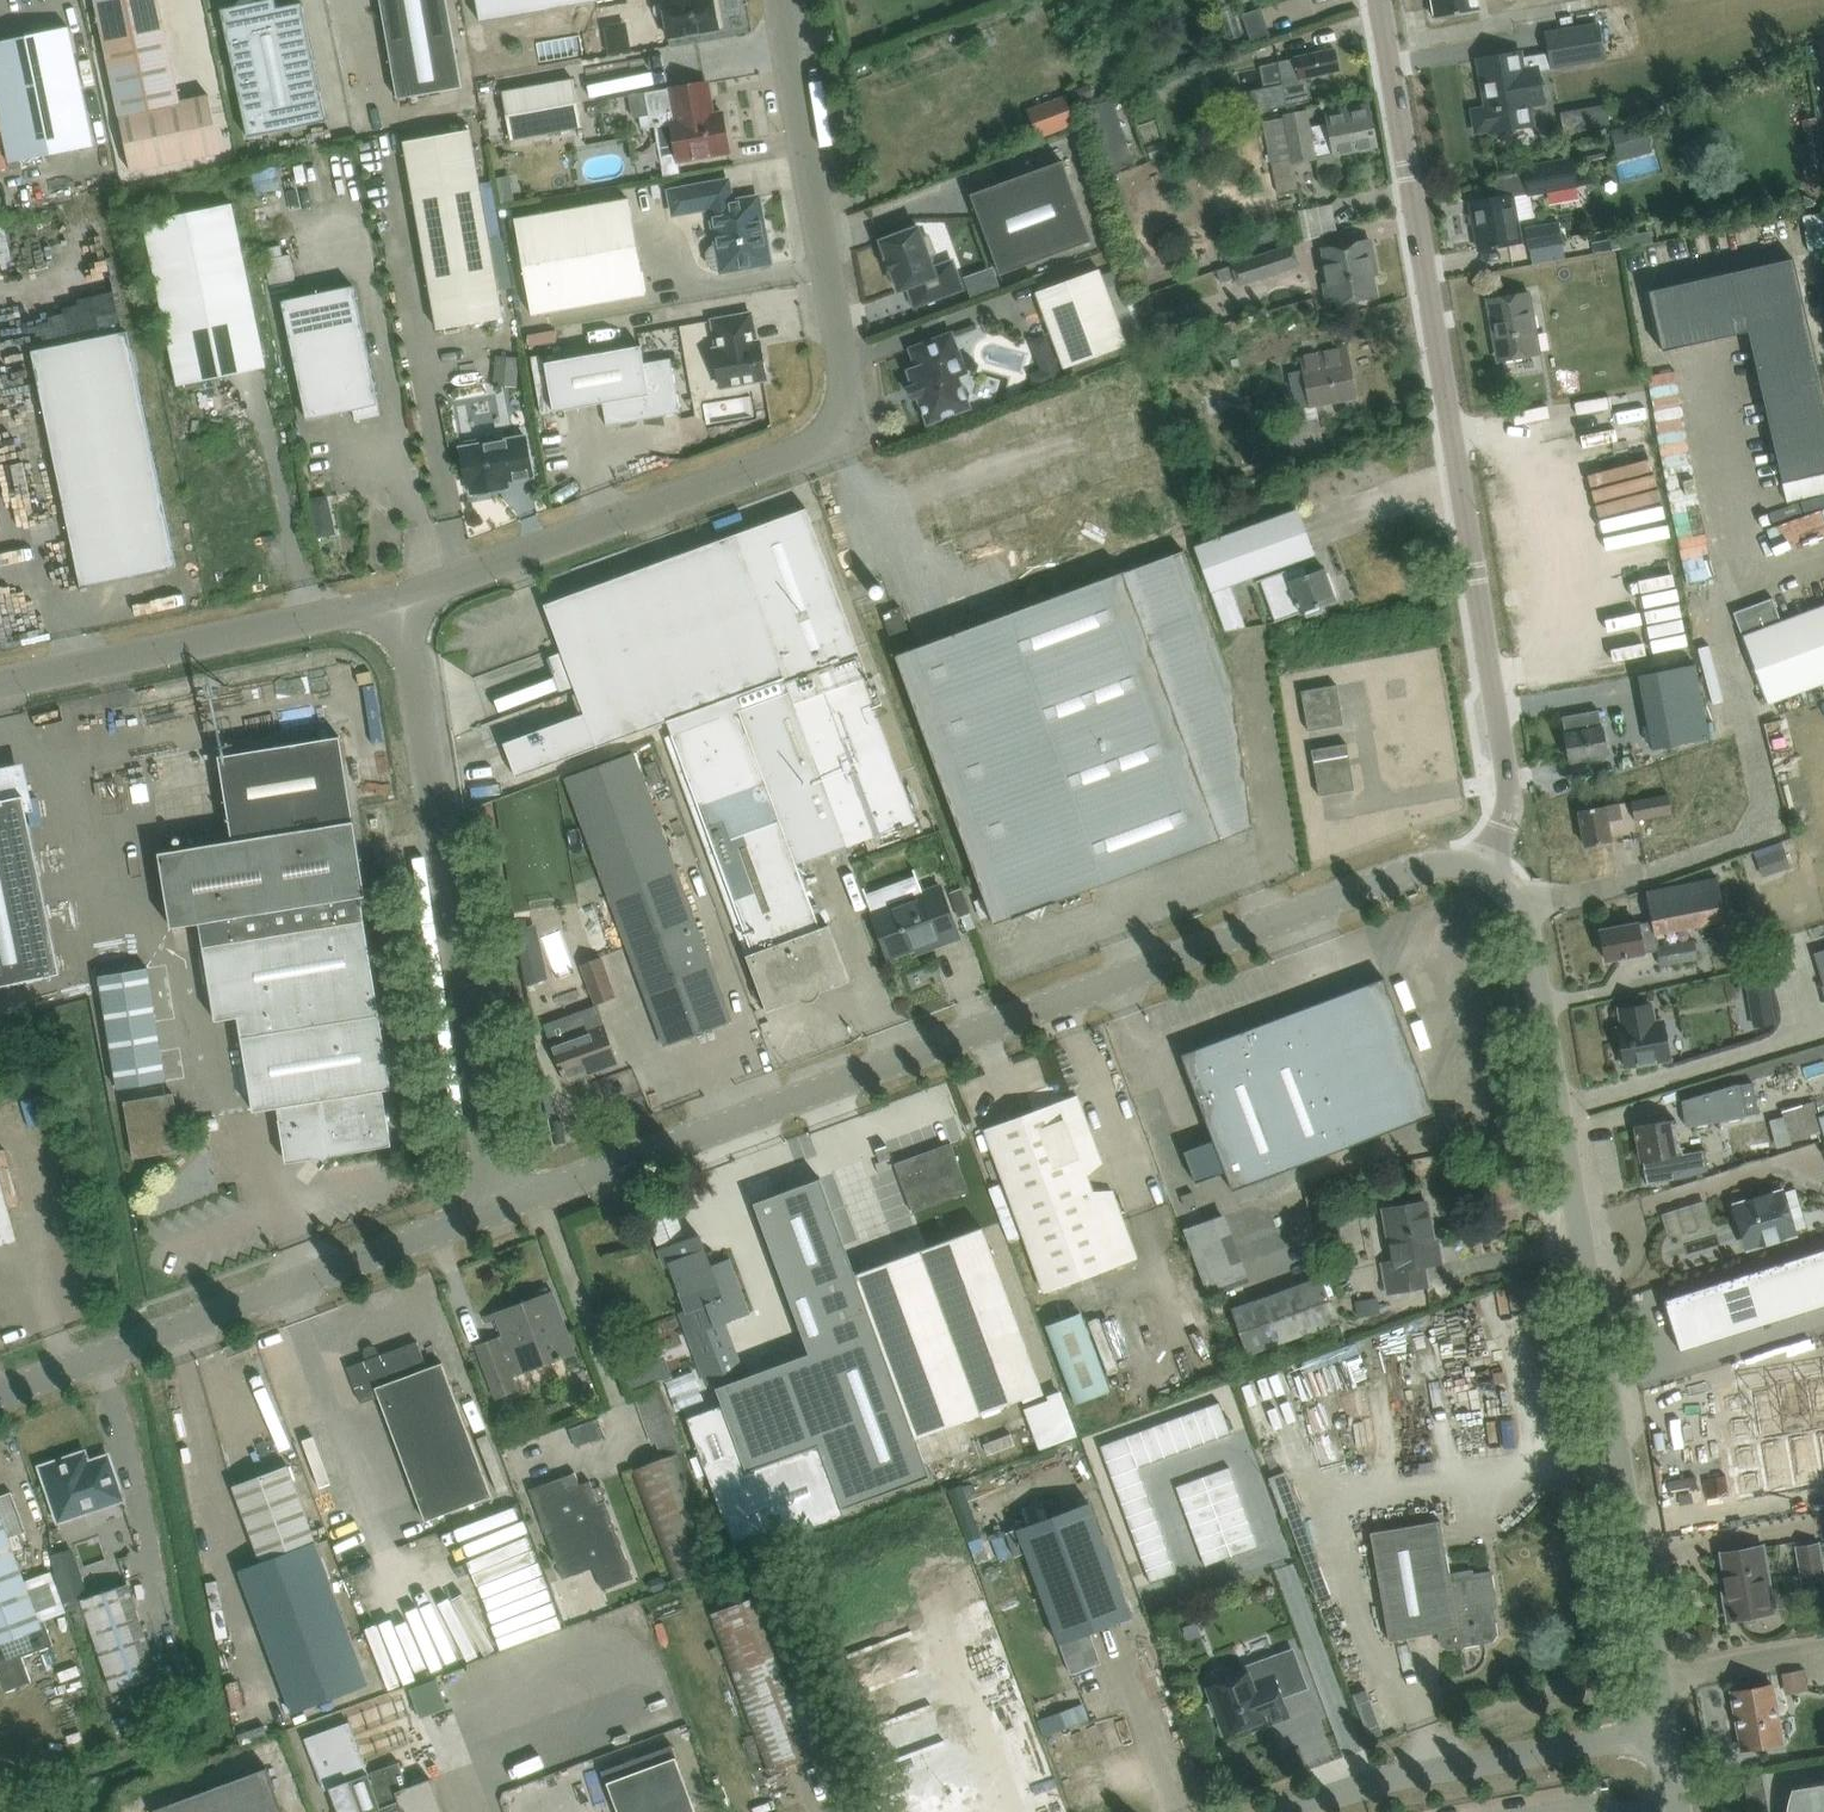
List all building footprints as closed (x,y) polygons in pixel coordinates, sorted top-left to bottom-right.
[(120,115),(132,171),(222,152),(209,93),(180,99),(159,0),(96,0),(120,115)] [(221,9),(248,137),(327,120),(303,2),(277,7),(276,0),(263,0),(256,2),(254,0),(242,0),(238,5),(221,9)] [(398,98),(462,87),(447,0),(381,0),(398,98)] [(481,20),(589,0),(477,0),(481,20)] [(658,0),(655,4),(655,8),(656,13),(658,15),(661,17),(665,16),(669,37),(719,28),(714,0),(660,0),(658,0)] [(1435,17),(1479,9),(1478,0),(1432,0),(1435,17)] [(1260,8),(1241,14),(1250,43),(1270,36),(1260,8)] [(1600,22),(1544,33),(1551,70),(1606,60),(1600,22)] [(483,23),(466,26),(469,42),(486,39),(483,23)] [(94,145),(69,27),(49,31),(49,29),(5,39),(5,40),(0,41),(0,116),(10,162),(94,145)] [(1264,87),(1248,90),(1253,112),(1287,105),(1307,101),(1302,78),(1338,70),(1334,49),(1311,54),(1280,60),(1278,61),(1282,83),(1264,87)] [(1534,124),(1531,107),(1546,104),(1539,65),(1524,68),(1521,51),(1477,59),(1486,108),(1472,110),(1476,132),(1490,129),(1490,132),(1534,124)] [(511,139),(582,126),(574,78),(502,91),(511,139)] [(650,114),(640,116),(643,128),(671,122),(678,160),(706,155),(730,151),(723,112),(713,114),(707,81),(683,85),(670,88),(646,92),(650,114)] [(1089,85),(1073,90),(1077,101),(1093,96),(1089,85)] [(1046,88),(1004,101),(1013,129),(1055,115),(1046,88)] [(1136,163),(1128,141),(1112,96),(1082,107),(1106,174),(1136,163)] [(1618,96),(1590,98),(1591,112),(1618,110),(1618,96)] [(1293,163),(1296,163),(1318,158),(1317,157),(1376,145),(1368,104),(1329,112),(1331,122),(1311,126),(1307,108),(1283,113),(1283,115),(1263,119),(1271,162),(1292,158),(1293,163)] [(636,124),(629,126),(631,135),(638,134),(636,124)] [(1621,127),(1609,131),(1613,144),(1625,141),(1623,134),(1621,127)] [(404,141),(438,328),(503,317),(470,129),(404,141)] [(264,161),(268,185),(297,181),(293,157),(264,161)] [(1062,160),(970,194),(1000,274),(1092,241),(1062,160)] [(1527,194),(1523,171),(1495,176),(1499,198),(1470,202),(1478,249),(1510,243),(1521,241),(1513,197),(1527,194)] [(674,213),(711,207),(717,245),(714,247),(710,250),(708,254),(710,263),(713,266),(717,268),(722,268),(722,271),(770,262),(765,233),(759,234),(753,197),(732,201),(729,180),(670,190),(674,213)] [(1546,184),(1531,186),(1533,210),(1549,208),(1546,184)] [(507,191),(500,192),(502,202),(515,199),(514,194),(507,191)] [(515,218),(532,314),(646,293),(629,198),(515,218)] [(144,221),(178,385),(267,366),(232,203),(144,221)] [(1559,222),(1526,228),(1530,249),(1563,243),(1559,222)] [(921,236),(918,228),(882,241),(890,261),(888,261),(891,270),(893,270),(900,288),(909,285),(916,305),(961,288),(952,262),(933,269),(929,257),(938,253),(930,232),(921,236)] [(283,238),(290,273),(309,269),(302,234),(283,238)] [(1619,237),(1592,243),(1594,254),(1621,249),(1619,237)] [(1376,296),(1369,259),(1373,258),(1370,240),(1323,249),(1334,304),(1376,296)] [(1235,277),(1238,285),(1300,264),(1292,242),(1216,268),(1221,282),(1235,277)] [(1133,253),(1145,269),(1155,262),(1143,246),(1133,253)] [(39,305),(123,286),(117,263),(34,281),(39,305)] [(992,266),(964,277),(971,298),(1000,287),(992,266)] [(1127,345),(1126,340),(1144,333),(1120,268),(1101,275),(1099,268),(1036,291),(1064,368),(1127,345)] [(1647,294),(1659,355),(1745,339),(1772,490),(1823,480),(1823,439),(1793,268),(1647,294)] [(381,414),(379,404),(354,285),(282,300),(307,419),(354,409),(356,419),(381,414)] [(1528,292),(1487,299),(1491,326),(1495,325),(1501,360),(1539,353),(1528,292)] [(714,349),(721,387),(766,379),(759,340),(756,341),(751,313),(713,320),(717,348),(714,349)] [(1157,319),(1146,323),(1152,341),(1163,337),(1157,319)] [(576,321),(545,324),(546,338),(577,335),(576,321)] [(2,328),(4,341),(0,342),(0,355),(28,352),(24,326),(2,328)] [(127,331),(32,350),(81,586),(176,566),(127,331)] [(910,348),(917,367),(908,370),(928,423),(970,407),(958,375),(967,371),(952,332),(910,348)] [(545,362),(554,411),(603,402),(607,425),(681,412),(671,358),(644,363),(641,345),(545,362)] [(1301,370),(1288,373),(1295,409),(1298,409),(1317,405),(1332,402),(1356,397),(1348,360),(1346,346),(1299,356),(1301,370)] [(517,381),(519,357),(495,356),(494,380),(517,381)] [(464,440),(462,447),(461,447),(468,487),(470,487),(471,493),(496,488),(495,483),(533,476),(526,436),(488,442),(482,437),(464,440)] [(322,509),(330,502),(328,495),(310,498),(313,511),(322,509)] [(918,816),(873,699),(865,677),(868,676),(806,507),(544,604),(585,713),(504,742),(517,776),(668,721),(681,756),(762,975),(769,973),(779,1002),(801,994),(802,996),(819,990),(816,983),(837,975),(828,951),(834,949),(818,903),(811,906),(795,862),(918,816)] [(1297,509),(1275,517),(1197,546),(1214,591),(1314,554),(1297,509)] [(1075,723),(1130,872),(1253,827),(1233,686),(1183,551),(1123,573),(1122,572),(1033,605),(1075,723)] [(1297,570),(1258,584),(1271,621),(1278,619),(1304,611),(1305,615),(1315,611),(1323,608),(1322,605),(1335,600),(1324,568),(1300,577),(1297,570)] [(1734,612),(1742,636),(1767,702),(1823,681),(1823,606),(1781,622),(1772,598),(1734,612)] [(1246,627),(1236,602),(1217,609),(1225,629),(1246,627)] [(1033,605),(916,648),(900,606),(883,612),(899,655),(897,655),(976,872),(967,875),(970,882),(979,879),(995,922),(1130,872),(1075,723),(1033,605)] [(42,606),(24,610),(27,625),(45,621),(42,606)] [(1695,664),(1638,675),(1652,749),(1709,738),(1695,664)] [(1301,690),(1308,730),(1344,724),(1337,684),(1301,690)] [(1570,761),(1594,757),(1606,755),(1599,710),(1562,716),(1570,761)] [(366,895),(354,820),(340,734),(219,753),(232,840),(160,852),(172,926),(200,922),(216,1020),(238,1016),(254,1110),(278,1106),(287,1160),(310,1157),(322,1165),(321,1167),(322,1167),(333,1153),(391,1143),(382,1089),(392,1088),(360,896),(366,895)] [(1355,789),(1347,743),(1311,749),(1319,795),(1355,789)] [(566,777),(664,1044),(733,1019),(634,752),(566,777)] [(653,782),(662,778),(656,761),(647,764),(653,782)] [(115,776),(121,791),(138,786),(133,770),(115,776)] [(1630,800),(1634,820),(1672,813),(1668,793),(1630,800)] [(59,973),(24,795),(0,799),(0,1001),(24,996),(23,990),(43,986),(41,976),(59,973)] [(1621,818),(1618,803),(1579,810),(1585,846),(1611,841),(1608,821),(1621,818)] [(1754,849),(1763,876),(1789,867),(1780,841),(1754,849)] [(388,881),(386,869),(374,871),(376,883),(388,881)] [(888,957),(915,947),(917,951),(930,946),(959,935),(941,886),(923,893),(916,874),(867,893),(874,911),(871,912),(888,957)] [(1644,952),(1658,949),(1657,947),(1655,934),(1726,921),(1717,876),(1646,890),(1652,920),(1600,930),(1606,960),(1644,953),(1644,952)] [(970,912),(961,888),(949,892),(959,917),(961,916),(966,930),(975,927),(970,912)] [(517,930),(519,948),(526,985),(547,977),(535,924),(517,930)] [(543,934),(548,951),(578,942),(573,925),(543,934)] [(1657,947),(1658,949),(1661,965),(1684,961),(1697,959),(1693,940),(1657,947)] [(1814,951),(1823,984),(1820,985),(1823,995),(1823,948),(1814,951)] [(601,957),(584,963),(598,1003),(616,996),(601,957)] [(118,1088),(166,1080),(148,967),(99,975),(118,1088)] [(1383,978),(1181,1054),(1232,1189),(1434,1113),(1383,978)] [(1769,983),(1746,987),(1753,1027),(1775,1023),(1769,983)] [(1625,1066),(1649,1062),(1670,1058),(1663,1018),(1656,1019),(1653,1003),(1620,1009),(1623,1027),(1618,1028),(1625,1066)] [(587,1008),(544,1024),(551,1043),(565,1080),(618,1061),(610,1038),(605,1024),(594,1028),(587,1008)] [(1683,1105),(1678,1106),(1680,1117),(1684,1117),(1686,1127),(1744,1117),(1744,1115),(1758,1113),(1752,1081),(1739,1083),(1739,1082),(1682,1099),(1683,1105)] [(174,1092),(125,1100),(134,1158),(183,1150),(174,1092)] [(1102,1161),(1078,1095),(987,1129),(1015,1210),(1088,1183),(1085,1174),(1102,1161)] [(1802,1104),(1781,1110),(1790,1141),(1811,1136),(1802,1104)] [(1679,1135),(1675,1119),(1660,1121),(1635,1125),(1642,1161),(1644,1160),(1647,1183),(1688,1176),(1707,1170),(1704,1149),(1682,1152),(1679,1135)] [(951,1142),(895,1163),(913,1212),(969,1191),(951,1142)] [(745,1374),(717,1384),(723,1402),(747,1465),(817,1440),(843,1508),(933,1476),(919,1437),(856,1274),(821,1177),(753,1201),(807,1352),(745,1374)] [(0,1179),(0,1244),(17,1240),(0,1179)] [(1088,1183),(1015,1210),(1043,1289),(1115,1264),(1137,1257),(1113,1191),(1092,1192),(1088,1183)] [(1759,1198),(1736,1204),(1748,1247),(1794,1233),(1793,1230),(1785,1202),(1798,1198),(1794,1187),(1782,1191),(1781,1191),(1759,1198)] [(1383,1209),(1393,1261),(1382,1263),(1387,1292),(1428,1285),(1424,1264),(1438,1262),(1426,1201),(1383,1209)] [(1245,1277),(1230,1237),(1222,1214),(1184,1228),(1207,1291),(1245,1277)] [(1042,1391),(991,1249),(982,1227),(856,1274),(919,1437),(1042,1391)] [(700,1235),(660,1250),(665,1265),(671,1263),(688,1310),(706,1358),(698,1361),(708,1388),(717,1384),(745,1374),(733,1343),(730,1344),(722,1321),(748,1311),(737,1282),(729,1259),(708,1267),(704,1256),(707,1255),(700,1235)] [(1801,1256),(1817,1307),(1823,1305),(1823,1249),(1801,1256)] [(1801,1256),(1774,1265),(1790,1316),(1817,1307),(1801,1256)] [(1774,1265),(1746,1273),(1762,1324),(1790,1316),(1774,1265)] [(1336,1319),(1319,1273),(1231,1306),(1248,1352),(1336,1319)] [(1746,1273),(1719,1282),(1735,1333),(1762,1324),(1746,1273)] [(1719,1282),(1692,1290),(1708,1341),(1735,1333),(1719,1282)] [(515,1375),(576,1352),(552,1290),(484,1315),(487,1322),(497,1318),(503,1333),(475,1344),(496,1399),(520,1389),(515,1375)] [(1692,1290),(1664,1299),(1680,1350),(1708,1341),(1692,1290)] [(1377,1299),(1359,1302),(1362,1319),(1380,1316),(1377,1299)] [(1213,1310),(1222,1337),(1233,1333),(1223,1307),(1213,1310)] [(1111,1390),(1082,1311),(1047,1324),(1077,1403),(1111,1390)] [(1394,1316),(1398,1341),(1421,1337),(1416,1312),(1394,1316)] [(1145,1334),(1118,1344),(1128,1372),(1155,1362),(1145,1334)] [(1340,1362),(1346,1378),(1379,1365),(1367,1334),(1320,1352),(1326,1368),(1340,1362)] [(442,1362),(428,1367),(417,1340),(347,1366),(361,1403),(379,1396),(425,1520),(492,1495),(442,1362)] [(639,1340),(617,1349),(633,1391),(672,1376),(664,1355),(647,1361),(639,1340)] [(1788,1384),(1797,1434),(1823,1430),(1823,1421),(1817,1379),(1788,1384)] [(1788,1384),(1760,1389),(1769,1439),(1797,1434),(1788,1384)] [(636,1398),(638,1402),(652,1445),(658,1443),(662,1455),(683,1448),(661,1389),(636,1398)] [(1760,1389),(1731,1394),(1740,1444),(1769,1439),(1760,1389)] [(1025,1408),(1040,1449),(1079,1434),(1062,1390),(1048,1396),(1049,1399),(1025,1408)] [(1231,1431),(1220,1400),(1206,1405),(1218,1436),(1231,1431)] [(723,1402),(688,1415),(738,1554),(846,1516),(843,1508),(817,1440),(747,1465),(723,1402)] [(1218,1436),(1206,1405),(1193,1410),(1205,1441),(1218,1436)] [(1193,1410),(1179,1415),(1191,1446),(1205,1441),(1193,1410)] [(1191,1446),(1179,1415),(1166,1420),(1178,1451),(1191,1446)] [(576,1446),(606,1435),(599,1417),(569,1428),(576,1446)] [(1178,1451),(1166,1420),(1153,1425),(1165,1456),(1178,1451)] [(1165,1456),(1153,1425),(1139,1430),(1151,1461),(1165,1456)] [(1151,1461),(1139,1430),(1126,1435),(1099,1445),(1105,1461),(1132,1451),(1138,1466),(1151,1461)] [(1797,1434),(1806,1486),(1821,1484),(1823,1483),(1823,1430),(1797,1434)] [(1797,1434),(1769,1439),(1778,1491),(1796,1488),(1806,1486),(1797,1434)] [(1769,1439),(1740,1444),(1749,1496),(1778,1491),(1769,1439)] [(85,1451),(65,1458),(41,1466),(59,1521),(123,1499),(108,1455),(88,1462),(85,1451)] [(1143,1480),(1138,1466),(1132,1451),(1105,1461),(1111,1477),(1116,1490),(1143,1480)] [(678,1452),(635,1471),(673,1571),(717,1554),(678,1452)] [(1233,1476),(1228,1463),(1201,1473),(1207,1486),(1233,1476)] [(287,1465),(233,1485),(242,1507),(262,1561),(238,1570),(291,1712),(368,1683),(315,1541),(295,1487),(287,1465)] [(634,1576),(605,1499),(598,1502),(589,1480),(579,1484),(575,1472),(531,1489),(563,1577),(595,1565),(603,1587),(634,1576)] [(1207,1486),(1201,1473),(1175,1483),(1180,1496),(1207,1486)] [(1238,1490),(1233,1476),(1207,1486),(1212,1500),(1238,1490)] [(1148,1493),(1143,1480),(1116,1490),(1121,1503),(1148,1493)] [(1212,1500),(1207,1486),(1180,1496),(1185,1510),(1212,1500)] [(1243,1503),(1238,1490),(1212,1500),(1217,1513),(1243,1503)] [(5,1691),(32,1681),(22,1655),(53,1644),(44,1618),(40,1620),(8,1537),(26,1531),(12,1491),(0,1495),(0,1678),(5,1691)] [(1153,1507),(1148,1493),(1121,1503),(1126,1517),(1153,1507)] [(1217,1513),(1212,1500),(1185,1510),(1190,1523),(1217,1513)] [(1071,1674),(1091,1666),(1089,1660),(1099,1656),(1090,1631),(1131,1616),(1090,1503),(1016,1530),(1071,1674)] [(1249,1516),(1243,1503),(1217,1513),(1222,1526),(1249,1516)] [(1158,1520),(1153,1507),(1126,1517),(1131,1530),(1158,1520)] [(1222,1526),(1217,1513),(1190,1523),(1195,1537),(1222,1526)] [(1254,1530),(1249,1516),(1222,1526),(1227,1540),(1254,1530)] [(1440,1519),(1371,1532),(1389,1640),(1439,1631),(1441,1644),(1448,1649),(1493,1641),(1498,1633),(1491,1595),(1496,1595),(1491,1570),(1473,1573),(1472,1569),(1450,1572),(1440,1519)] [(1163,1533),(1158,1520),(1131,1530),(1136,1544),(1163,1533)] [(1227,1540),(1222,1526),(1195,1537),(1200,1550),(1227,1540)] [(1259,1543),(1254,1530),(1227,1540),(1232,1553),(1259,1543)] [(1168,1547),(1163,1533),(1136,1544),(1141,1557),(1168,1547)] [(1232,1553),(1227,1540),(1200,1550),(1205,1563),(1232,1553)] [(1802,1579),(1823,1575),(1817,1542),(1796,1546),(1802,1579)] [(1724,1596),(1728,1619),(1775,1612),(1762,1545),(1721,1553),(1729,1595),(1724,1596)] [(89,1594),(78,1565),(71,1547),(52,1554),(54,1575),(65,1603),(89,1594)] [(1173,1560),(1168,1547),(1141,1557),(1147,1570),(1173,1560)] [(1178,1574),(1173,1560),(1147,1570),(1152,1584),(1178,1574)] [(83,1603),(71,1607),(77,1625),(89,1621),(113,1691),(159,1675),(128,1583),(81,1598),(83,1603)] [(763,1591),(708,1611),(768,1773),(822,1753),(763,1591)] [(1213,1685),(1208,1687),(1217,1711),(1225,1734),(1264,1720),(1265,1724),(1289,1715),(1281,1692),(1274,1674),(1282,1671),(1276,1655),(1246,1666),(1248,1672),(1232,1678),(1230,1673),(1227,1669),(1222,1667),(1217,1668),(1213,1671),(1211,1675),(1212,1680),(1213,1685)] [(1805,1669),(1782,1673),(1785,1692),(1808,1689),(1805,1669)] [(448,1706),(437,1676),(411,1687),(421,1716),(448,1706)] [(1731,1691),(1742,1749),(1782,1742),(1771,1684),(1731,1691)] [(1078,1723),(1072,1707),(1048,1716),(1054,1732),(1078,1723)] [(956,1709),(912,1711),(913,1733),(957,1731),(956,1709)] [(311,1734),(330,1786),(340,1811),(443,1811),(430,1777),(408,1785),(399,1761),(386,1765),(368,1772),(350,1721),(311,1734)] [(674,1745),(602,1771),(617,1811),(698,1811),(674,1745)] [(266,1767),(156,1809),(157,1811),(283,1811),(266,1767)] [(1762,1774),(1743,1777),(1749,1809),(1768,1806),(1762,1774)] [(1792,1788),(1790,1811),(1823,1811),(1823,1783),(1792,1788)] [(550,1806),(551,1811),(572,1811),(569,1801),(550,1806)]
